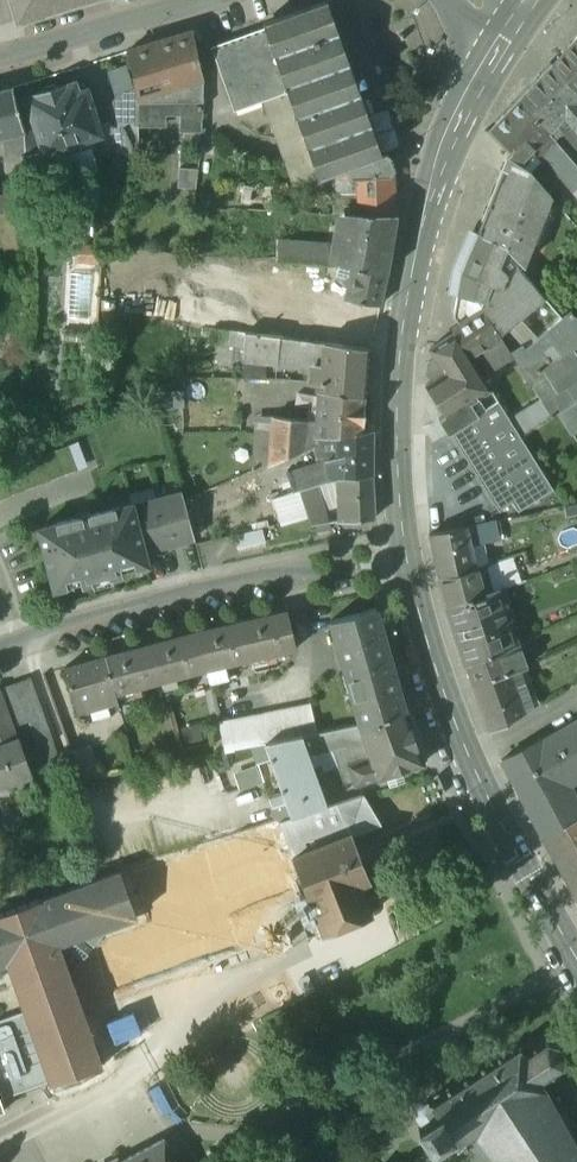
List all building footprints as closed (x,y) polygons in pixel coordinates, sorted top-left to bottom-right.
[(19,20),(81,0),(12,0),(19,20)] [(326,0),(266,22),(290,92),(295,106),(319,177),(339,170),(354,165),(382,155),(339,30),(337,31),(326,0)] [(268,29),(212,49),(234,112),(290,92),(268,29)] [(193,30),(128,50),(137,89),(139,97),(174,86),(175,93),(184,91),(184,84),(203,78),(204,78),(193,30)] [(564,52),(576,66),(576,37),(564,52)] [(576,91),(576,66),(564,52),(553,63),(576,91)] [(520,99),(546,131),(558,120),(563,116),(576,101),(576,91),(553,63),(520,99)] [(203,78),(184,84),(184,91),(183,117),(202,118),(203,78)] [(75,82),(58,87),(57,84),(54,84),(46,87),(43,88),(44,92),(27,97),(29,103),(44,152),(63,146),(66,153),(89,146),(89,138),(101,135),(86,89),(78,91),(75,82)] [(0,91),(0,136),(14,132),(25,129),(19,106),(13,87),(0,91)] [(137,89),(119,94),(108,105),(113,123),(137,125),(139,97),(137,89)] [(489,130),(512,151),(508,156),(531,172),(544,157),(573,192),(576,189),(576,168),(546,131),(520,99),(489,130)] [(563,116),(576,131),(576,101),(563,116)] [(44,152),(29,103),(19,106),(25,129),(25,159),(44,152)] [(295,106),(268,116),(292,187),(319,177),(295,106)] [(202,118),(183,117),(182,130),(202,130),(202,118)] [(546,131),(576,168),(576,143),(558,120),(546,131)] [(137,125),(113,123),(117,150),(138,151),(139,125),(137,125)] [(25,159),(25,129),(14,132),(14,140),(8,145),(9,172),(25,172),(25,159)] [(382,155),(354,165),(358,177),(372,176),(372,172),(377,172),(377,175),(392,174),(395,169),(392,158),(387,154),(382,155)] [(508,156),(479,232),(507,245),(506,246),(507,247),(523,264),(551,196),(546,189),(531,172),(508,156)] [(354,165),(339,170),(339,179),(358,178),(359,178),(358,177),(354,165)] [(199,171),(181,168),(179,187),(197,189),(199,171)] [(358,178),(339,179),(339,195),(359,194),(360,214),(397,216),(395,174),(392,174),(377,175),(377,172),(372,172),(372,176),(358,177),(359,178),(358,178)] [(17,208),(12,191),(0,195),(0,213),(17,208)] [(37,211),(36,194),(26,194),(26,211),(37,211)] [(359,194),(339,195),(338,213),(343,214),(360,214),(359,194)] [(360,214),(343,214),(336,252),(333,264),(336,264),(337,263),(340,263),(356,266),(357,266),(357,268),(387,273),(397,216),(360,214)] [(479,232),(475,240),(473,239),(461,268),(463,269),(462,271),(458,294),(478,297),(484,308),(499,332),(517,316),(490,287),(507,247),(506,246),(507,245),(479,232)] [(329,242),(277,240),(276,259),(326,263),(327,251),(329,242)] [(97,245),(78,245),(77,259),(96,259),(97,245)] [(523,264),(507,247),(490,287),(517,316),(543,293),(538,289),(529,278),(519,267),(523,264)] [(336,252),(327,251),(326,263),(333,264),(336,252)] [(558,271),(549,260),(542,267),(551,277),(558,271)] [(356,266),(340,263),(337,279),(347,281),(354,277),(355,269),(356,266)] [(542,267),(529,278),(538,289),(551,277),(542,267)] [(387,274),(355,269),(354,277),(347,281),(351,287),(349,300),(381,306),(387,274)] [(543,293),(517,316),(537,338),(561,316),(543,293)] [(349,300),(316,294),(313,319),(347,324),(344,344),(371,348),(377,348),(381,306),(349,300)] [(478,297),(458,294),(454,316),(459,324),(484,308),(478,297)] [(288,308),(260,304),(258,314),(255,332),(285,336),(285,330),(288,308)] [(459,324),(452,328),(454,332),(455,333),(481,373),(512,353),(510,350),(499,332),(484,308),(459,324)] [(571,308),(561,316),(576,334),(576,316),(571,308)] [(258,314),(249,313),(247,325),(242,325),(241,330),(246,330),(255,332),(258,314)] [(525,348),(541,373),(576,350),(576,334),(561,316),(537,338),(526,347),(525,348)] [(255,332),(246,330),(245,360),(302,364),(304,339),(294,337),(285,336),(255,332)] [(454,332),(430,347),(436,356),(429,361),(427,372),(432,380),(426,384),(447,416),(471,401),(490,388),(482,374),(481,373),(455,333),(454,332)] [(344,344),(304,339),(302,364),(315,365),(314,381),(321,382),(367,385),(371,348),(344,344)] [(524,344),(510,350),(512,353),(529,381),(541,373),(525,348),(526,347),(524,344)] [(549,368),(560,381),(565,383),(576,376),(576,350),(549,368)] [(541,373),(529,381),(540,398),(565,383),(560,381),(549,368),(541,373)] [(540,398),(551,416),(576,400),(576,376),(565,383),(540,398)] [(254,379),(254,391),(263,391),(263,379),(254,379)] [(286,379),(263,379),(263,391),(263,399),(286,397),(286,379)] [(367,385),(321,382),(317,422),(316,436),(318,436),(337,434),(363,432),(367,385)] [(509,418),(490,388),(471,401),(447,416),(501,506),(512,499),(518,508),(538,496),(541,501),(555,493),(520,436),(509,418)] [(540,398),(509,418),(520,436),(551,416),(540,398)] [(317,422),(275,416),(270,462),(275,460),(291,453),(318,440),(318,436),(316,436),(317,422)] [(363,432),(337,434),(338,456),(328,459),(329,480),(339,477),(371,476),(373,431),(363,432)] [(0,471),(0,499),(79,469),(69,445),(0,471)] [(291,453),(275,460),(285,495),(299,491),(298,488),(292,470),(295,469),(291,453)] [(295,469),(292,470),(298,488),(300,488),(316,483),(329,480),(328,459),(295,469)] [(371,476),(339,477),(342,519),(374,518),(371,476)] [(316,483),(300,488),(312,524),(328,521),(316,483)] [(182,492),(157,498),(170,544),(194,538),(185,501),(182,492)] [(157,498),(133,505),(145,551),(170,544),(157,498)] [(132,503),(39,528),(53,582),(70,577),(72,584),(81,582),(82,585),(122,575),(121,571),(131,569),(129,562),(146,557),(145,551),(133,505),(132,503)] [(466,526),(430,534),(439,577),(476,567),(471,545),(497,540),(493,521),(466,526)] [(476,567),(439,577),(447,607),(488,593),(487,581),(524,568),(520,555),(515,553),(476,567)] [(488,593),(447,607),(466,665),(518,643),(500,589),(488,593)] [(378,607),(333,619),(360,724),(406,710),(378,607)] [(288,611),(243,621),(251,658),(297,648),(288,611)] [(243,621),(198,631),(207,668),(251,658),(243,621)] [(195,632),(151,644),(161,680),(205,669),(195,632)] [(518,643),(466,665),(467,667),(473,684),(520,670),(527,667),(518,643)] [(151,644),(106,655),(106,656),(116,692),(161,680),(151,644)] [(106,656),(66,668),(77,708),(117,696),(116,692),(106,656)] [(520,670),(473,684),(490,731),(509,722),(525,713),(517,686),(523,684),(520,670)] [(43,759),(56,754),(58,752),(32,679),(29,678),(0,688),(14,728),(29,722),(43,759)] [(0,688),(0,743),(17,737),(14,728),(0,688)] [(311,704),(265,713),(271,741),(303,735),(317,732),(311,704)] [(406,710),(360,724),(372,756),(379,776),(424,761),(406,710)] [(265,713),(232,720),(238,748),(267,742),(271,741),(265,713)] [(542,740),(556,764),(558,763),(576,752),(576,720),(542,740)] [(317,732),(303,735),(309,750),(332,746),(342,777),(349,781),(355,779),(350,763),(372,756),(360,724),(317,732)] [(271,741),(267,742),(276,769),(284,791),(287,798),(292,813),(327,802),(309,750),(303,735),(271,741)] [(33,774),(19,736),(17,737),(0,743),(0,786),(33,774)] [(556,764),(542,740),(541,739),(502,760),(516,787),(556,764)] [(558,763),(568,780),(576,775),(576,752),(558,763)] [(372,756),(350,763),(355,779),(357,783),(379,776),(372,756)] [(556,764),(516,787),(543,836),(576,818),(559,785),(568,780),(558,763),(556,764)] [(276,769),(261,775),(269,796),(284,791),(276,769)] [(284,791),(269,796),(272,804),(287,798),(284,791)] [(364,795),(280,821),(293,856),(349,832),(350,834),(373,824),(364,795)] [(543,836),(576,895),(576,819),(576,818),(543,836)] [(349,832),(293,856),(295,861),(324,933),(369,913),(357,882),(368,878),(350,834),(349,832)] [(7,964),(24,1012),(49,1081),(51,1085),(102,1066),(68,970),(59,946),(101,931),(137,918),(120,872),(42,900),(0,915),(0,967),(7,964)] [(101,931),(59,946),(68,970),(101,931)] [(0,1098),(49,1081),(24,1012),(0,1020),(0,1097),(0,1098)] [(417,1127),(431,1148),(450,1135),(455,1143),(454,1149),(457,1150),(458,1148),(459,1144),(473,1135),(495,1161),(576,1161),(576,1151),(557,1112),(576,1100),(564,1066),(561,1064),(563,1055),(566,1055),(566,1052),(562,1052),(558,1045),(559,1042),(557,1040),(555,1043),(546,1041),(546,1037),(543,1038),(543,1042),(535,1048),(532,1044),(531,1045),(533,1049),(523,1055),(519,1049),(520,1043),(517,1042),(516,1047),(500,1057),(497,1053),(495,1055),(497,1059),(483,1068),(481,1064),(478,1066),(481,1070),(466,1079),(464,1075),(461,1077),(464,1081),(450,1090),(447,1086),(444,1088),(447,1092),(445,1094),(441,1088),(432,1094),(436,1100),(432,1102),(426,1102),(426,1103),(424,1103),(421,1104),(418,1105),(416,1108),(415,1110),(415,1114),(416,1118),(420,1125),(417,1127)] [(458,1148),(467,1161),(495,1161),(473,1135),(459,1144),(458,1148)] [(174,1160),(180,1156),(176,1149),(170,1152),(164,1140),(122,1161),(175,1161),(174,1160)]
